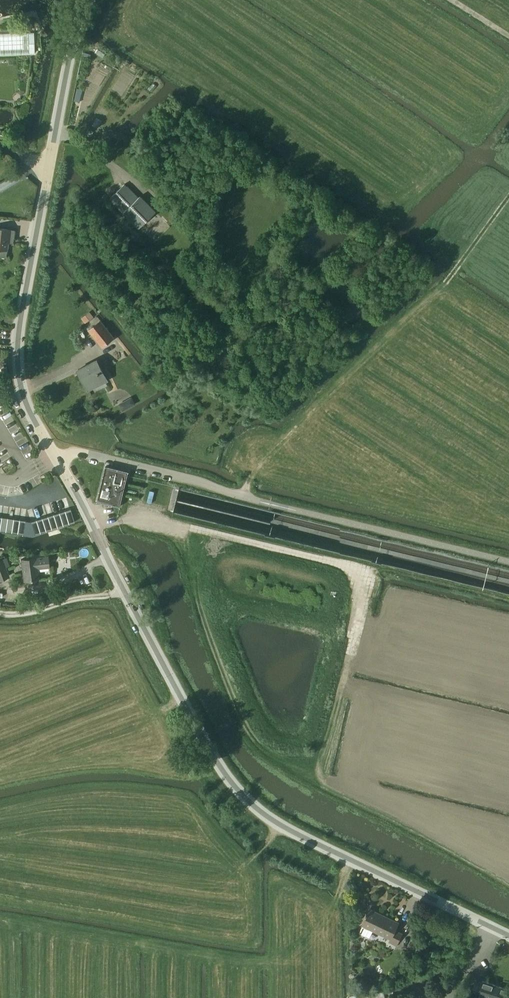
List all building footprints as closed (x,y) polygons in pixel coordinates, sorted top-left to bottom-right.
[(34,33),(0,33),(0,55),(34,54),(34,33)] [(140,196),(139,197),(125,183),(110,198),(123,212),(139,228),(156,211),(140,196)] [(13,242),(14,230),(11,229),(0,228),(0,256),(5,256),(6,249),(7,249),(8,242),(13,242)] [(88,330),(89,331),(102,348),(115,337),(101,319),(88,330)] [(97,360),(78,369),(87,389),(106,379),(97,360)] [(101,491),(100,490),(99,494),(101,494),(99,499),(110,502),(119,504),(123,486),(125,487),(125,484),(124,483),(127,472),(124,471),(124,470),(122,469),(121,471),(107,467),(106,473),(104,472),(104,476),(105,476),(104,482),(102,481),(101,485),(103,485),(101,491)] [(68,509),(65,510),(69,523),(75,522),(70,508),(68,509)] [(65,510),(59,512),(63,525),(69,523),(65,510)] [(59,512),(53,514),(58,527),(63,525),(59,512)] [(53,514),(48,516),(52,529),(58,527),(53,514)] [(48,516),(42,518),(46,531),(52,529),(48,516)] [(8,518),(5,532),(12,533),(14,519),(8,518)] [(42,518),(36,519),(40,533),(46,531),(42,518)] [(14,519),(12,533),(17,533),(20,520),(14,519)] [(36,519),(30,521),(34,534),(40,533),(36,519)] [(20,520),(17,533),(23,534),(26,520),(20,520)] [(39,579),(38,568),(49,567),(47,555),(21,559),(24,581),(39,579)] [(8,576),(2,559),(0,560),(0,579),(8,576)] [(399,922),(370,908),(362,925),(391,939),(389,941),(397,945),(402,933),(395,930),(399,922)] [(410,940),(407,947),(416,951),(419,944),(410,940)] [(471,994),(478,997),(478,995),(487,997),(508,997),(508,990),(483,981),(483,983),(476,980),(471,994)] [(354,996),(350,996),(350,997),(385,997),(383,990),(354,995),(354,996)]
